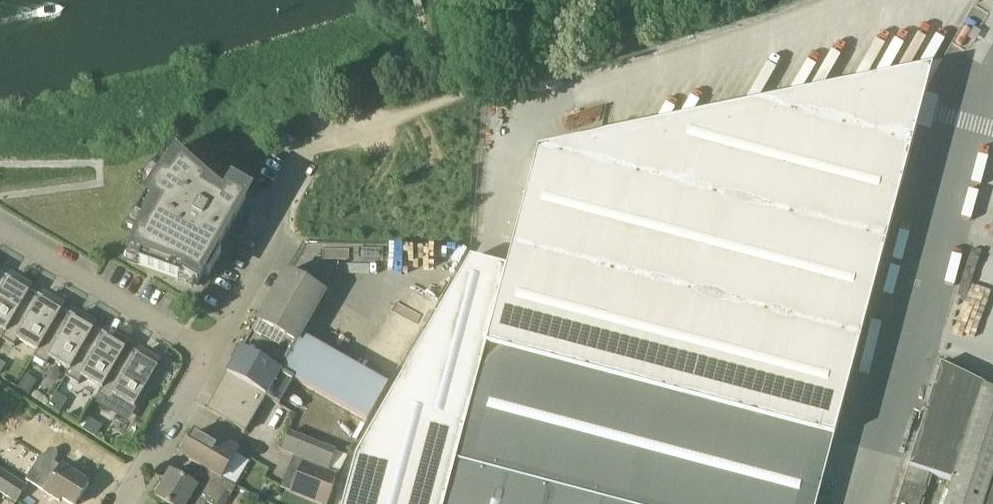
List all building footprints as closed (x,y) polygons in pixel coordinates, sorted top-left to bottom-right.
[(512,247),(486,347),(445,503),(817,503),(831,451),(834,439),(864,327),(921,111),(928,86),(910,75),(902,87),(888,79),(882,90),(881,92),(867,84),(859,96),(845,88),(838,101),(823,93),(816,105),(802,97),(794,110),(780,102),(773,114),(759,106),(751,119),(737,111),(729,123),(715,115),(707,128),(693,120),(685,133),(671,124),(663,138),(647,129),(639,143),(623,134),(615,148),(601,139),(600,139),(598,140),(538,152),(512,247)] [(139,233),(129,261),(180,280),(182,277),(198,286),(207,269),(225,238),(221,235),(236,209),(204,191),(207,184),(170,153),(152,173),(160,180),(153,188),(136,218),(145,223),(139,233)] [(388,386),(301,336),(325,294),(287,272),(242,351),(294,381),(367,423),(388,386)] [(363,343),(394,360),(433,289),(402,272),(363,343)] [(0,276),(0,338),(1,339),(5,332),(5,333),(29,293),(33,287),(19,278),(15,285),(0,276)] [(47,304),(29,293),(5,333),(1,339),(14,347),(18,340),(37,351),(61,312),(65,305),(51,297),(47,304)] [(79,323),(61,312),(37,351),(33,358),(46,365),(50,359),(69,370),(93,330),(97,324),(83,316),(79,323)] [(111,341),(93,330),(69,370),(66,376),(79,384),(83,378),(101,389),(126,349),(129,343),(115,335),(111,341)] [(144,360),(126,349),(101,389),(98,395),(111,403),(115,396),(134,408),(152,379),(154,380),(164,363),(148,353),(144,360)] [(279,406),(294,381),(242,351),(227,376),(266,399),(279,406)] [(983,388),(983,387),(941,366),(902,489),(897,503),(920,503),(930,474),(953,482),(946,503),(992,503),(992,393),(983,388)] [(29,395),(38,381),(27,374),(18,388),(29,395)] [(246,433),(266,399),(227,376),(207,410),(246,433)] [(48,407),(60,414),(68,401),(56,394),(48,407)] [(97,438),(104,427),(90,418),(83,429),(97,438)] [(223,442),(220,448),(194,433),(181,455),(211,473),(224,481),(240,453),(223,442)] [(281,452),(329,471),(337,453),(289,433),(281,452)] [(121,449),(127,452),(131,445),(124,442),(121,449)] [(280,491),(313,503),(330,503),(332,494),(329,493),(336,476),(329,473),(329,471),(281,452),(281,453),(293,459),(280,491)] [(62,467),(62,468),(42,455),(26,481),(46,493),(59,502),(61,499),(70,503),(77,503),(89,484),(62,467)] [(27,488),(0,471),(0,493),(17,503),(27,488)] [(200,490),(171,473),(156,499),(165,503),(228,503),(236,490),(223,482),(224,481),(211,473),(200,490)]
